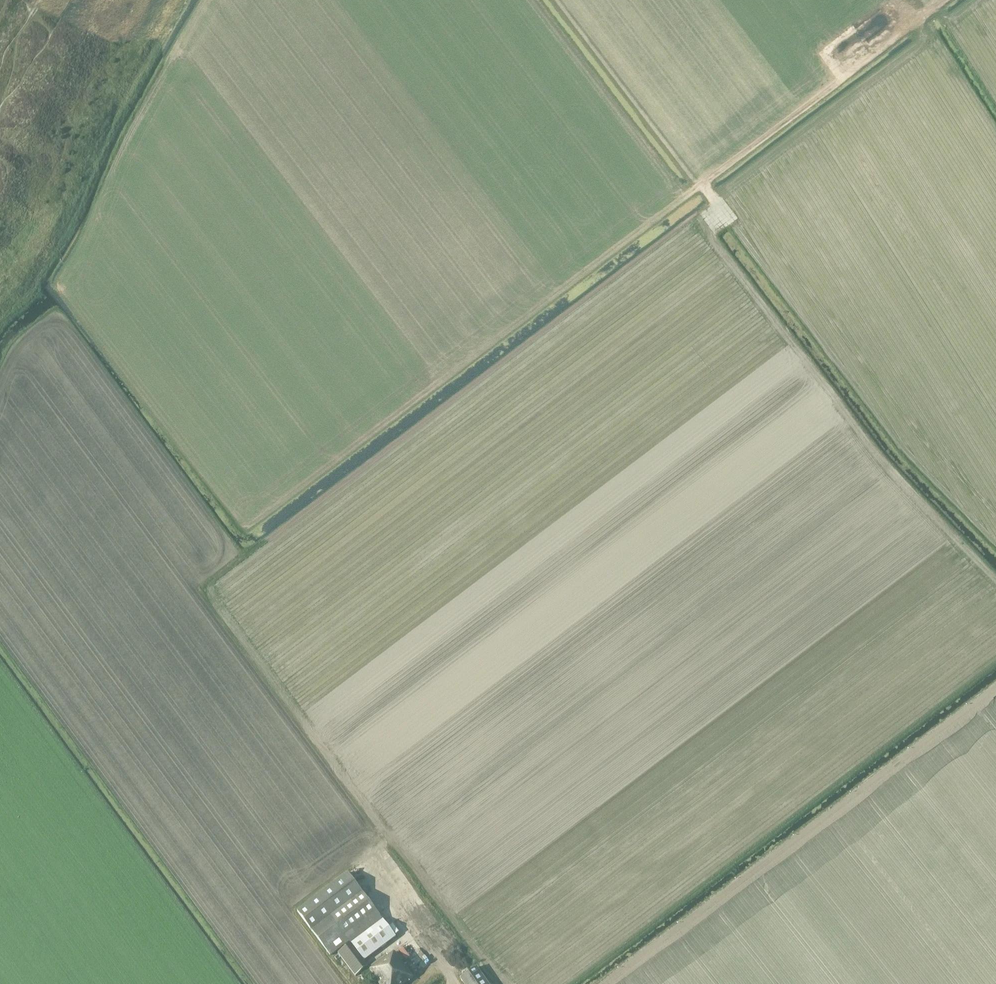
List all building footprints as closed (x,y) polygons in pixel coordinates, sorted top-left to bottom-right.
[(328,887),(296,911),(296,912),(330,956),(343,945),(344,947),(337,953),(355,977),(368,967),(363,960),(395,937),(351,877),(347,872),(328,887)] [(367,968),(372,975),(378,983),(403,983),(413,977),(396,955),(397,955),(391,948),(384,953),(385,954),(368,967),(367,968)] [(476,966),(459,978),(463,983),(488,983),(476,966)]
